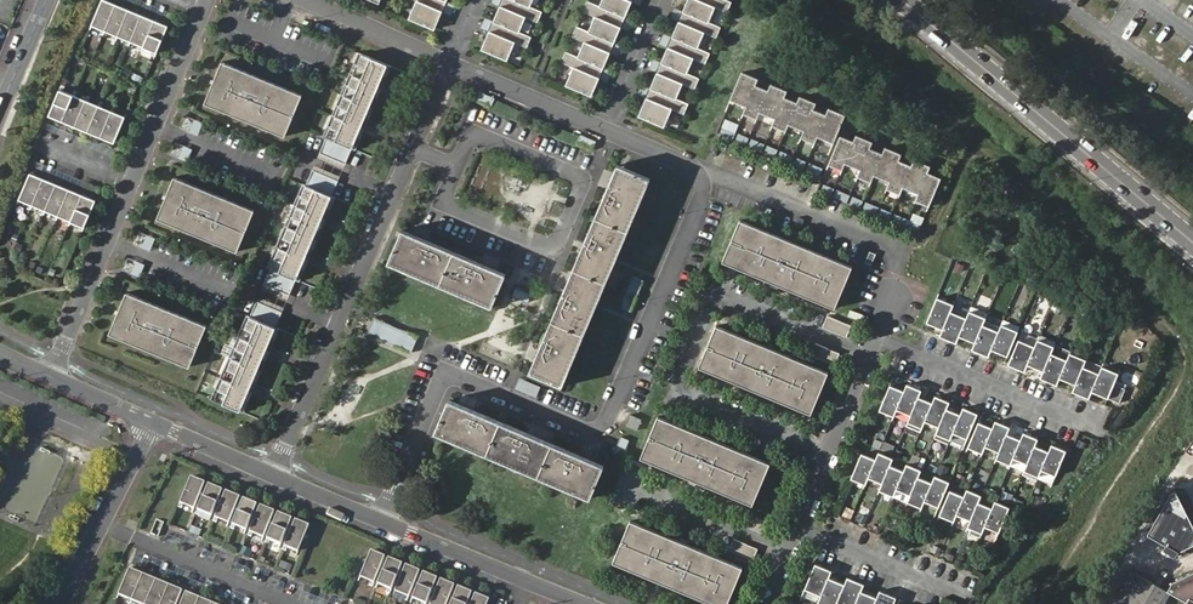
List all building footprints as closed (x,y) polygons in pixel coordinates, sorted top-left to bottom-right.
[(105,0),(103,0),(93,25),(106,30),(116,4),(105,0)] [(409,18),(417,22),(434,29),(446,0),(417,0),(409,18)] [(518,0),(507,0),(505,6),(503,5),(501,11),(498,10),(494,19),(498,21),(516,29),(523,14),(538,21),(542,10),(527,4),(518,0)] [(626,14),(601,4),(591,0),(588,0),(584,10),(596,15),(590,30),(615,40),(626,14)] [(632,0),(602,0),(601,4),(626,14),(632,0)] [(689,3),(687,1),(682,12),(687,14),(705,21),(711,7),(726,13),(730,2),(725,0),(691,0),(689,3)] [(129,9),(116,4),(106,30),(120,35),(129,9)] [(143,15),(129,9),(120,35),(132,40),(143,15)] [(705,21),(687,14),(683,22),(681,22),(679,28),(676,27),(672,37),(676,39),(694,46),(700,32),(715,38),(720,28),(705,21)] [(156,20),(143,15),(132,40),(146,45),(156,20)] [(170,26),(156,20),(146,45),(160,51),(170,26)] [(516,29),(498,21),(494,32),(492,31),(490,37),(487,36),(482,48),(504,57),(512,40),(527,46),(531,35),(516,29)] [(605,66),(615,40),(590,30),(578,24),(573,35),(586,41),(580,55),(605,66)] [(694,46),(676,39),(672,48),(670,47),(668,54),(665,53),(661,62),(665,63),(684,71),(689,57),(705,63),(709,53),(694,46)] [(593,94),(605,66),(580,55),(567,50),(563,61),(575,66),(568,84),(593,94)] [(349,72),(353,73),(378,84),(387,63),(361,53),(357,64),(353,62),(349,72)] [(301,93),(220,60),(203,102),(284,135),(301,93)] [(684,71),(665,63),(661,73),(660,73),(657,79),(654,78),(651,87),(655,89),(673,96),(679,82),(694,88),(699,77),(684,71)] [(743,71),(732,97),(748,104),(756,85),(759,78),(743,71)] [(345,83),(341,93),(344,95),(369,105),(378,84),(353,73),(348,85),(345,83)] [(769,90),(761,109),(777,116),(785,97),(788,90),(772,83),(769,90)] [(748,104),(746,110),(758,115),(761,109),(769,90),(756,85),(748,104)] [(673,96),(655,89),(650,99),(649,98),(646,104),(644,103),(639,115),(661,125),(668,107),(683,114),(688,103),(673,96)] [(73,96),(60,91),(50,116),(63,121),(73,96)] [(332,114),(335,115),(361,126),(369,105),(344,95),(339,106),(336,104),(332,114)] [(798,102),(790,121),(806,128),(814,109),(817,102),(801,95),(798,102)] [(86,101),(73,96),(63,121),(76,126),(86,101)] [(777,116),(775,122),(787,127),(790,121),(798,102),(785,97),(777,116)] [(99,106),(86,101),(76,126),(90,131),(99,106)] [(112,111),(99,106),(90,131),(103,136),(112,111)] [(826,114),(819,133),(835,140),(846,114),(830,107),(826,114)] [(806,128),(803,134),(816,140),(819,133),(826,114),(814,109),(806,128)] [(126,117),(112,111),(103,136),(116,142),(126,117)] [(198,135),(203,122),(186,115),(181,128),(198,135)] [(323,135),(326,137),(352,147),(361,126),(335,115),(331,127),(327,126),(323,135)] [(720,137),(734,139),(737,122),(723,120),(720,137)] [(854,140),(846,160),(862,167),(871,147),(874,140),(857,133),(854,140)] [(842,135),(831,161),(844,166),(846,160),(854,140),(842,135)] [(326,137),(320,152),(346,163),(352,147),(326,137)] [(748,147),(761,152),(764,143),(751,139),(748,147)] [(187,161),(192,149),(175,142),(170,155),(187,161)] [(775,157),(778,149),(766,145),(763,153),(775,157)] [(883,152),(875,172),(891,179),(900,159),(903,152),(886,145),(883,152)] [(862,167),(860,173),(872,178),(875,172),(883,152),(871,147),(862,167)] [(778,161),(790,165),(793,157),(781,152),(778,161)] [(802,170),(806,162),(797,157),(793,165),(802,170)] [(912,165),(904,184),(920,191),(929,171),(931,164),(915,157),(912,165)] [(891,179),(889,185),(901,190),(904,184),(912,165),(900,159),(891,179)] [(819,175),(822,168),(809,162),(806,170),(819,175)] [(627,168),(617,164),(607,189),(616,192),(627,168)] [(539,374),(562,384),(649,178),(627,168),(616,192),(607,189),(564,291),(573,294),(574,295),(566,312),(557,308),(541,345),(550,349),(539,374)] [(312,169),(305,184),(331,195),(337,179),(312,169)] [(920,191),(918,197),(930,203),(941,176),(929,171),(920,191)] [(29,172),(19,198),(32,203),(42,178),(29,172)] [(254,209),(172,176),(156,217),(237,250),(254,209)] [(510,176),(506,189),(519,194),(523,180),(510,176)] [(55,183),(42,178),(32,203),(44,209),(55,183)] [(68,188),(55,183),(44,209),(58,214),(68,188)] [(293,204),(297,205),(322,215),(331,195),(305,184),(301,195),(297,194),(293,204)] [(81,194),(68,188),(58,214),(71,219),(81,194)] [(835,190),(833,199),(848,202),(850,193),(835,190)] [(94,199),(81,194),(71,219),(84,225),(94,199)] [(849,203),(860,208),(863,200),(852,196),(849,203)] [(864,203),(861,212),(890,219),(892,210),(864,203)] [(284,225),(288,226),(314,237),(322,215),(297,205),(292,216),(289,215),(284,225)] [(921,230),(923,215),(912,213),(912,218),(893,215),(891,225),(921,230)] [(855,265),(740,219),(723,261),(838,306),(855,265)] [(276,246),(279,247),(305,258),(314,237),(288,226),(283,237),(280,236),(276,246)] [(406,227),(402,236),(428,246),(431,238),(406,227)] [(151,250),(156,237),(138,230),(133,244),(151,250)] [(428,246),(402,236),(392,259),(496,303),(507,279),(483,269),(486,260),(431,238),(428,246)] [(267,267),(270,268),(296,279),(296,278),(305,258),(279,247),(275,258),(271,257),(267,267)] [(122,271),(139,278),(144,264),(127,257),(122,271)] [(483,269),(507,279),(511,270),(486,260),(483,269)] [(270,268),(264,283),(290,294),(296,279),(296,278),(296,279),(270,268)] [(634,311),(642,278),(627,274),(619,307),(634,311)] [(512,296),(528,302),(531,294),(515,287),(512,296)] [(564,291),(557,308),(566,312),(574,295),(573,294),(564,291)] [(207,326),(125,292),(109,333),(190,366),(207,326)] [(951,305),(935,299),(926,321),(942,328),(948,313),(951,305)] [(256,300),(249,315),(275,326),(281,311),(256,300)] [(26,310),(45,318),(49,309),(30,301),(26,310)] [(985,314),(970,308),(968,313),(984,319),(985,314)] [(942,328),(940,334),(956,341),(959,334),(965,319),(948,313),(942,328)] [(965,319),(959,334),(975,340),(981,326),(984,319),(968,313),(965,319)] [(237,335),(241,337),(267,347),(275,326),(249,315),(245,327),(241,326),(237,335)] [(828,315),(823,327),(847,337),(852,325),(828,315)] [(368,336),(413,350),(418,333),(373,319),(368,336)] [(1018,328),(1002,321),(1000,325),(1016,332),(1018,328)] [(997,332),(991,347),(1008,354),(1016,332),(1000,325),(997,332)] [(831,372),(716,326),(699,368),(814,413),(831,372)] [(975,340),(972,347),(988,354),(991,347),(997,332),(981,326),(975,340)] [(1033,347),(1036,340),(1020,333),(1017,340),(1033,347)] [(1038,336),(1036,340),(1052,346),(1054,342),(1038,336)] [(229,356),(232,357),(258,368),(267,347),(241,337),(236,348),(233,346),(229,356)] [(1017,340),(1008,362),(1024,369),(1027,362),(1033,347),(1017,340)] [(1033,347),(1027,362),(1043,368),(1050,353),(1052,346),(1036,340),(1033,347)] [(841,352),(817,343),(812,354),(836,364),(841,352)] [(530,371),(539,374),(550,349),(541,345),(530,371)] [(1043,368),(1040,375),(1056,382),(1059,375),(1065,360),(1050,353),(1043,368)] [(1065,360),(1059,375),(1075,381),(1081,366),(1084,359),(1068,353),(1065,360)] [(224,368),(220,377),(223,379),(249,389),(258,368),(232,357),(228,369),(224,368)] [(1100,366),(1084,359),(1081,366),(1097,373),(1100,366)] [(1097,373),(1081,366),(1075,381),(1072,388),(1088,395),(1091,388),(1097,373)] [(1100,366),(1097,373),(1091,388),(1107,395),(1116,373),(1100,366)] [(519,377),(515,389),(536,397),(540,385),(519,377)] [(219,390),(215,388),(211,398),(240,410),(249,389),(223,379),(219,390)] [(903,393),(897,408),(911,413),(917,398),(920,392),(906,386),(903,393)] [(903,393),(889,387),(880,409),(894,415),(897,408),(903,393)] [(932,405),(917,398),(911,413),(908,420),(922,426),(925,419),(932,405)] [(932,405),(925,419),(939,425),(945,410),(948,403),(934,398),(932,405)] [(450,399),(447,407),(474,418),(477,410),(450,399)] [(474,418),(447,407),(437,430),(592,497),(602,473),(578,463),(582,455),(553,443),(549,451),(525,440),(529,432),(477,410),(474,418)] [(960,417),(954,431),(967,437),(977,415),(963,409),(960,417)] [(960,417),(945,410),(939,425),(936,432),(951,438),(954,431),(960,417)] [(639,428),(643,418),(630,412),(626,423),(639,428)] [(772,461),(658,416),(640,457),(756,503),(772,461)] [(992,430),(985,445),(999,451),(1005,436),(1008,429),(995,423),(992,430)] [(977,424),(968,446),(983,452),(985,445),(992,430),(977,424)] [(553,443),(529,432),(525,440),(549,451),(553,443)] [(1020,442),(1014,457),(1027,462),(1033,447),(1036,440),(1023,435),(1020,442)] [(999,451),(996,457),(1011,464),(1014,457),(1020,442),(1005,436),(999,451)] [(623,454),(629,439),(621,437),(615,451),(623,454)] [(1027,462),(1024,469),(1039,475),(1042,468),(1048,453),(1033,447),(1027,462)] [(1048,453),(1042,468),(1056,474),(1065,453),(1051,447),(1048,453)] [(875,461),(869,476),(883,481),(891,459),(878,454),(875,461)] [(578,463),(602,473),(606,465),(582,455),(578,463)] [(860,455),(851,477),(866,483),(869,476),(875,461),(860,455)] [(903,473),(897,487),(911,493),(917,478),(920,471),(906,465),(903,473)] [(883,481),(880,488),(894,494),(897,487),(903,473),(889,467),(883,481)] [(204,482),(190,476),(179,502),(193,508),(204,482)] [(931,484),(925,499),(939,505),(948,483),(934,477),(931,484)] [(911,493),(908,500),(922,506),(925,499),(931,484),(917,478),(911,493)] [(207,483),(197,509),(211,515),(221,489),(207,483)] [(1171,489),(1166,491),(1143,533),(1174,550),(1192,540),(1192,532),(1171,489)] [(225,490),(214,516),(228,522),(239,496),(225,490)] [(963,497),(957,512),(971,518),(977,503),(980,496),(966,490),(963,497)] [(949,491),(940,513),(955,519),(957,512),(963,497),(949,491)] [(1040,510),(1045,500),(1037,497),(1033,507),(1040,510)] [(242,498),(232,523),(246,529),(256,503),(242,498)] [(991,509),(985,524),(999,530),(1008,508),(995,502),(991,509)] [(971,518),(968,525),(983,531),(985,524),(991,509),(977,503),(971,518)] [(259,504),(249,530),(263,536),(274,510),(259,504)] [(277,512),(266,537),(280,543),(291,517),(277,512)] [(745,512),(740,524),(764,533),(769,522),(745,512)] [(294,518),(284,544),(298,550),(308,524),(294,518)] [(630,521),(613,562),(718,603),(730,603),(745,566),(630,521)] [(759,547),(735,538),(731,549),(755,559),(759,547)] [(243,545),(240,554),(250,557),(253,548),(243,545)] [(370,549),(360,575),(374,581),(384,555),(370,549)] [(388,556),(377,582),(391,588),(402,562),(388,556)] [(405,563),(395,589),(409,595),(419,569),(405,563)] [(815,565),(805,587),(822,594),(828,579),(831,572),(815,565)] [(142,573),(129,568),(118,594),(132,599),(142,573)] [(1170,579),(1163,590),(1166,591),(1189,603),(1192,603),(1192,568),(1170,579)] [(422,570),(412,596),(426,602),(437,576),(422,570)] [(1110,603),(1159,603),(1166,591),(1163,590),(1129,570),(1110,603)] [(142,573),(132,599),(144,603),(145,603),(155,579),(142,573)] [(430,603),(431,603),(445,603),(454,583),(440,578),(430,603)] [(155,579),(145,603),(160,603),(169,584),(155,579)] [(828,579),(822,594),(819,601),(826,603),(836,603),(838,601),(844,586),(828,579)] [(838,601),(846,603),(856,603),(860,593),(863,586),(847,579),(844,586),(838,601)] [(169,584),(160,603),(176,603),(182,589),(169,584)] [(449,603),(466,603),(471,590),(457,585),(449,603)] [(181,603),(196,603),(199,596),(186,591),(181,603)] [(470,603),(486,603),(489,597),(475,592),(470,603)] [(874,603),(894,603),(896,599),(879,592),(876,599),(874,603)] [(876,599),(860,593),(856,603),(874,603),(876,599)]
